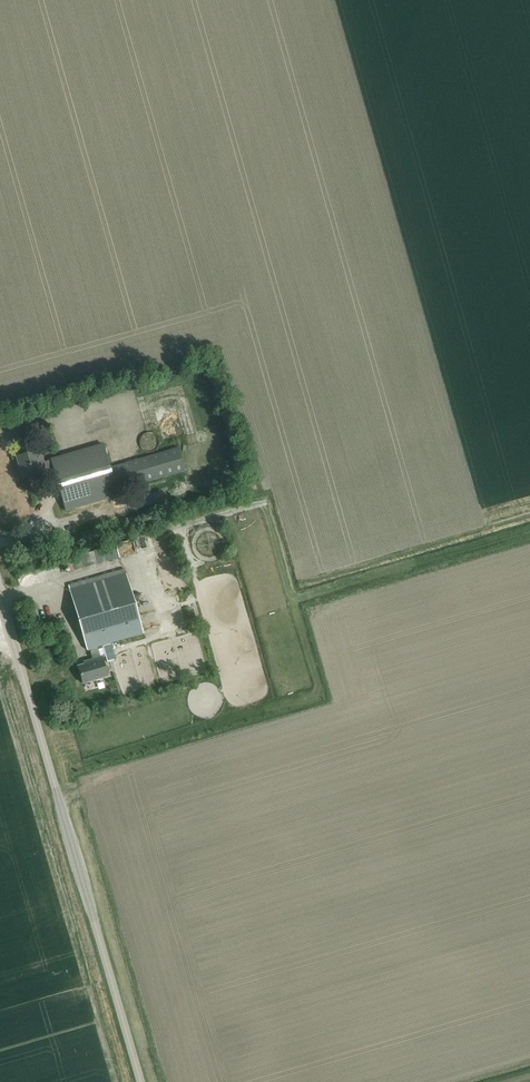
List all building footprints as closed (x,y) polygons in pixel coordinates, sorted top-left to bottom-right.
[(215,449),(229,444),(227,438),(213,442),(215,449)] [(51,460),(54,469),(66,511),(118,496),(116,490),(110,468),(103,444),(51,459),(51,460)] [(110,468),(116,490),(185,471),(178,448),(110,468)] [(39,450),(17,457),(23,478),(54,469),(51,460),(43,462),(39,450)] [(90,649),(93,660),(100,657),(97,647),(109,643),(143,633),(126,573),(69,590),(87,650),(90,649)] [(172,650),(185,648),(181,630),(169,632),(172,650)] [(109,643),(97,647),(100,657),(102,657),(104,663),(115,660),(109,643)] [(94,661),(78,666),(83,683),(108,676),(102,657),(100,657),(93,660),(94,661)]
